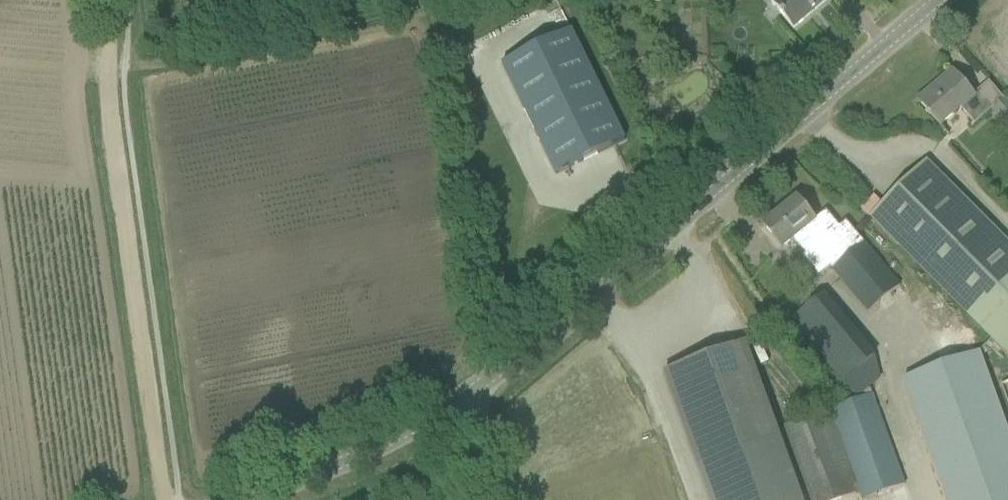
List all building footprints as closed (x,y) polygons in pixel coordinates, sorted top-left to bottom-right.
[(770,2),(793,29),(828,0),(772,0),(770,2)] [(570,32),(502,65),(557,176),(625,143),(570,32)] [(939,126),(960,108),(974,125),(990,111),(1007,131),(1007,102),(1005,99),(1003,100),(988,83),(973,96),(952,72),(917,101),(939,126)] [(927,161),(870,218),(1007,357),(1007,244),(927,161)] [(786,209),(764,227),(776,242),(782,249),(792,240),(797,246),(807,238),(815,248),(830,267),(868,313),(899,287),(864,244),(846,222),(839,228),(826,213),(814,222),(798,202),(787,211),(786,209)] [(790,318),(843,383),(874,358),(821,294),(790,318)] [(667,371),(701,468),(713,499),(801,499),(780,439),(745,343),(667,371)] [(904,376),(948,499),(1007,499),(1007,428),(981,348),(904,376)] [(871,395),(858,400),(783,428),(808,499),(843,499),(860,494),(862,499),(866,499),(904,486),(871,395)]
